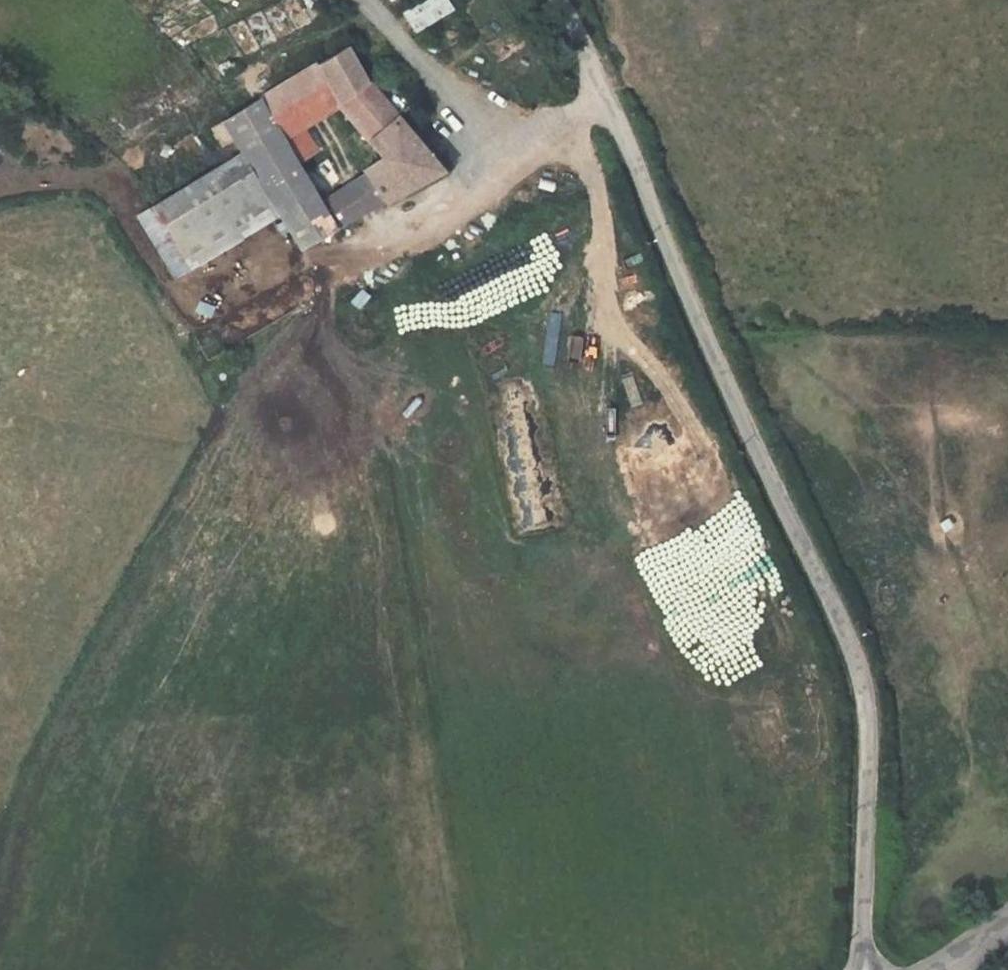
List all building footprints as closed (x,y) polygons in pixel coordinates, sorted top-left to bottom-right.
[(452,11),(446,0),(417,0),(399,9),(410,31),(452,11)] [(249,140),(264,168),(299,233),(317,267),(462,192),(372,58),(249,140)] [(299,233),(264,168),(174,222),(213,286),(299,233)]
